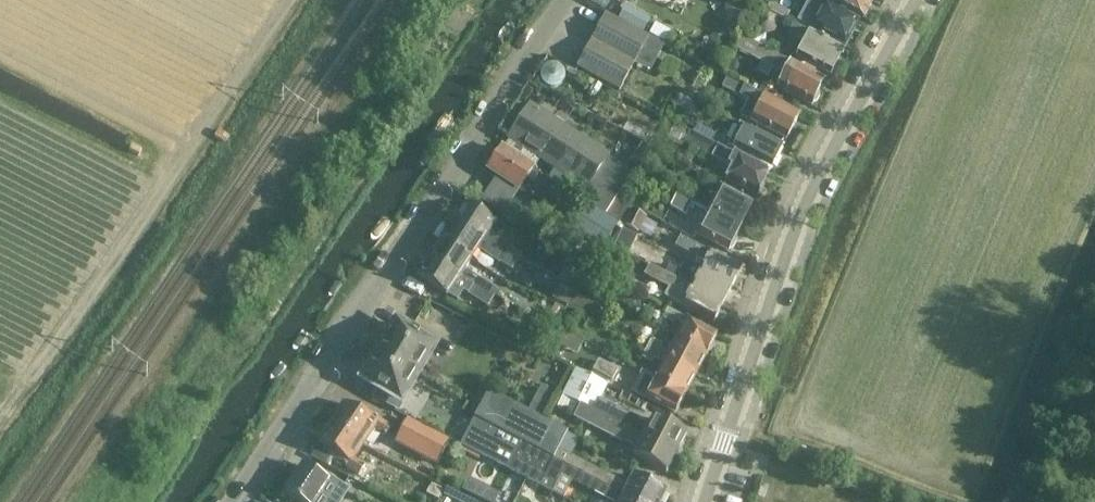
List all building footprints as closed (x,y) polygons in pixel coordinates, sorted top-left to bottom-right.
[(858,21),(824,4),(817,0),(809,0),(803,12),(816,19),(811,29),(844,46),(858,21)] [(834,4),(835,4),(858,17),(863,18),(872,0),(871,0),(827,0),(834,4)] [(786,19),(789,12),(770,3),(766,9),(786,19)] [(642,34),(650,19),(625,6),(617,20),(642,34)] [(758,31),(765,35),(774,32),(778,24),(776,16),(768,12),(759,14),(755,23),(758,31)] [(647,37),(605,15),(577,68),(618,90),(632,64),(649,72),(661,48),(645,40),(647,37)] [(809,32),(793,24),(787,35),(803,43),(795,58),(829,76),(843,50),(809,32)] [(734,49),(761,63),(756,71),(767,77),(771,68),(784,75),(777,88),(811,107),(825,81),(791,62),(740,36),(734,49)] [(744,86),(743,87),(726,79),(722,88),(748,101),(739,118),(785,141),(798,115),(763,97),(764,97),(744,86)] [(508,140),(538,159),(584,189),(578,199),(585,204),(610,220),(611,218),(612,219),(618,208),(622,202),(616,198),(631,174),(607,158),(609,156),(529,104),(506,139),(508,140)] [(783,146),(750,129),(739,123),(727,147),(770,169),(783,146)] [(696,125),(692,133),(724,150),(729,141),(696,125)] [(756,196),(768,172),(734,155),(735,154),(733,153),(733,154),(724,150),(692,133),(689,131),(683,143),(727,166),(726,166),(731,168),(725,180),(756,196)] [(538,159),(508,140),(503,147),(502,146),(486,171),(517,191),(533,167),(538,159)] [(656,149),(643,142),(630,162),(644,171),(656,149)] [(682,182),(676,194),(692,202),(697,190),(682,182)] [(707,210),(740,228),(753,204),(719,186),(707,210)] [(670,206),(685,214),(692,202),(676,194),(670,206)] [(452,222),(515,264),(521,255),(509,247),(510,247),(488,232),(495,222),(465,203),(452,222)] [(616,224),(610,220),(585,204),(568,231),(599,250),(616,224)] [(631,209),(623,225),(638,233),(646,217),(631,209)] [(740,228),(707,210),(695,234),(727,252),(740,228)] [(441,240),(470,259),(477,250),(498,264),(499,263),(511,271),(515,264),(452,222),(441,240)] [(637,237),(622,230),(614,248),(628,255),(637,237)] [(698,269),(731,287),(740,268),(707,251),(680,236),(674,247),(688,254),(684,262),(698,269)] [(470,259),(441,240),(429,258),(491,300),(497,291),(464,269),(470,259)] [(624,257),(612,251),(602,270),(614,276),(624,257)] [(447,296),(448,294),(458,300),(463,292),(486,307),(491,300),(429,258),(417,277),(447,296)] [(558,279),(571,285),(580,265),(567,259),(558,279)] [(664,274),(722,304),(731,287),(684,262),(680,270),(669,264),(665,274),(664,274)] [(680,306),(712,323),(722,304),(664,274),(665,274),(648,265),(643,276),(668,289),(663,297),(680,306)] [(587,288),(601,296),(608,283),(594,275),(587,288)] [(574,288),(560,281),(552,297),(566,304),(574,288)] [(565,307),(584,316),(592,301),(574,291),(565,307)] [(555,304),(549,313),(559,319),(564,310),(555,304)] [(717,335),(667,309),(662,319),(673,324),(675,320),(682,324),(675,339),(706,355),(717,335)] [(541,342),(550,327),(539,321),(530,336),(541,342)] [(416,374),(432,346),(395,323),(389,334),(383,336),(378,344),(379,349),(378,351),(416,374)] [(706,355),(675,339),(666,354),(659,350),(661,345),(651,339),(646,349),(696,375),(706,355)] [(696,375),(646,349),(641,358),(652,364),(654,359),(661,363),(654,377),(653,379),(685,395),(696,375)] [(399,402),(416,374),(378,351),(377,353),(371,355),(367,363),(368,368),(362,379),(399,402)] [(598,361),(590,377),(606,385),(609,379),(612,381),(618,371),(598,361)] [(605,387),(606,385),(590,377),(575,369),(561,396),(585,408),(592,412),(605,387)] [(674,414),(685,395),(653,379),(654,377),(641,371),(630,392),(643,398),(674,414)] [(592,412),(675,455),(686,434),(653,417),(649,425),(634,418),(633,418),(615,409),(623,393),(606,385),(605,387),(592,412)] [(565,465),(552,458),(557,449),(566,432),(487,391),(459,445),(550,493),(565,465)] [(569,411),(574,403),(562,397),(558,405),(569,411)] [(331,423),(364,445),(374,429),(385,436),(391,427),(364,411),(362,415),(343,403),(331,423)] [(675,455),(592,412),(585,408),(579,420),(593,426),(593,427),(621,442),(621,441),(637,449),(633,458),(665,474),(675,455)] [(394,431),(404,438),(411,442),(420,430),(403,419),(394,431)] [(364,445),(331,423),(317,443),(335,454),(332,459),(358,475),(363,466),(354,460),(364,445)] [(565,465),(635,501),(660,501),(665,493),(632,477),(628,485),(557,449),(552,458),(565,465)] [(284,493),(298,501),(339,501),(347,490),(329,478),(326,481),(303,465),(284,493)] [(565,465),(550,493),(563,499),(572,481),(611,501),(635,501),(565,465)] [(466,479),(462,489),(492,499),(495,488),(466,479)] [(443,489),(431,483),(422,501),(435,501),(437,499),(438,500),(443,489)]
